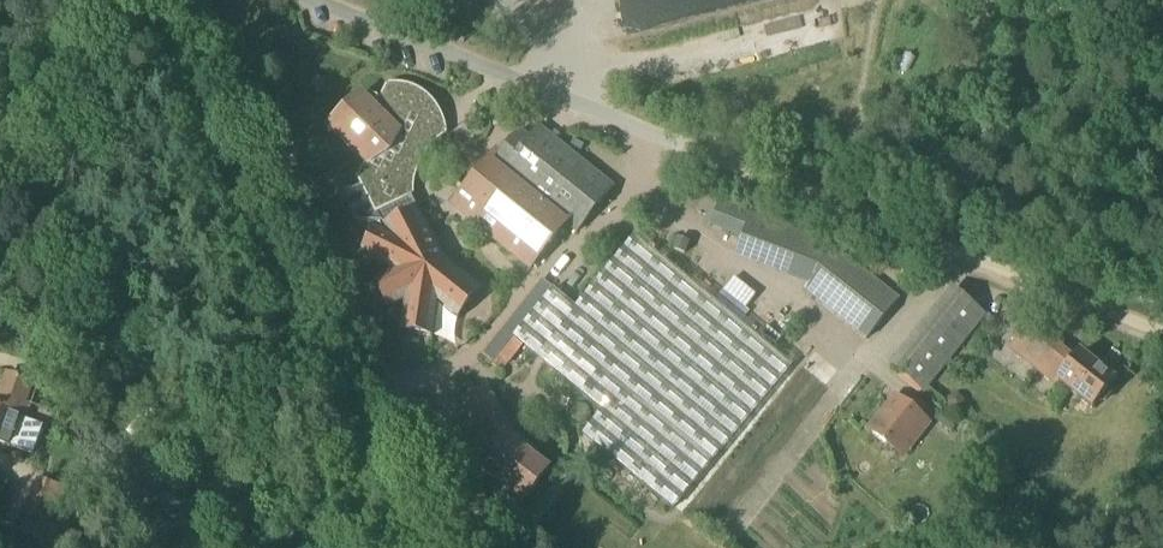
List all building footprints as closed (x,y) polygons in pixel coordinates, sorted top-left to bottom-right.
[(359,158),(365,164),(368,168),(350,197),(364,223),(381,225),(384,228),(385,233),(374,228),(360,258),(389,272),(367,283),(382,313),(403,303),(399,334),(432,338),(436,305),(456,319),(481,286),(443,259),(440,252),(413,197),(413,188),(414,185),(416,173),(421,161),(428,151),(437,142),(447,134),(445,126),(443,119),(439,112),(434,105),(428,99),(421,93),(413,90),(405,87),(397,85),(388,85),(375,110),(360,95),(328,128),(359,158)] [(613,187),(538,128),(528,140),(518,132),(493,164),(456,211),(527,267),(562,222),(577,233),(613,187)] [(832,247),(718,203),(716,207),(710,204),(703,223),(710,226),(709,228),(741,240),(734,259),(807,288),(804,292),(865,341),(898,300),(832,247)] [(789,368),(633,238),(574,308),(553,290),(512,339),(601,412),(582,435),(672,509),(789,368)] [(671,251),(684,256),(689,244),(676,239),(671,251)] [(923,391),(982,316),(955,295),(896,369),(923,391)] [(1073,362),(1028,326),(1010,349),(1055,385),(1056,382),(1091,410),(1114,382),(1079,354),(1073,362)] [(32,383),(7,375),(0,395),(0,444),(6,446),(6,447),(32,456),(42,427),(20,419),(32,383)] [(547,467),(506,435),(501,427),(507,424),(487,386),(461,400),(482,438),(479,440),(477,447),(482,455),(488,459),(480,468),(521,500),(538,483),(536,481),(547,467)] [(963,399),(958,395),(950,396),(946,401),(947,408),(952,412),(959,411),(963,406),(963,399)] [(931,426),(893,396),(865,430),(902,461),(931,426)] [(56,515),(64,488),(35,480),(24,517),(52,525),(55,514),(56,515)]
